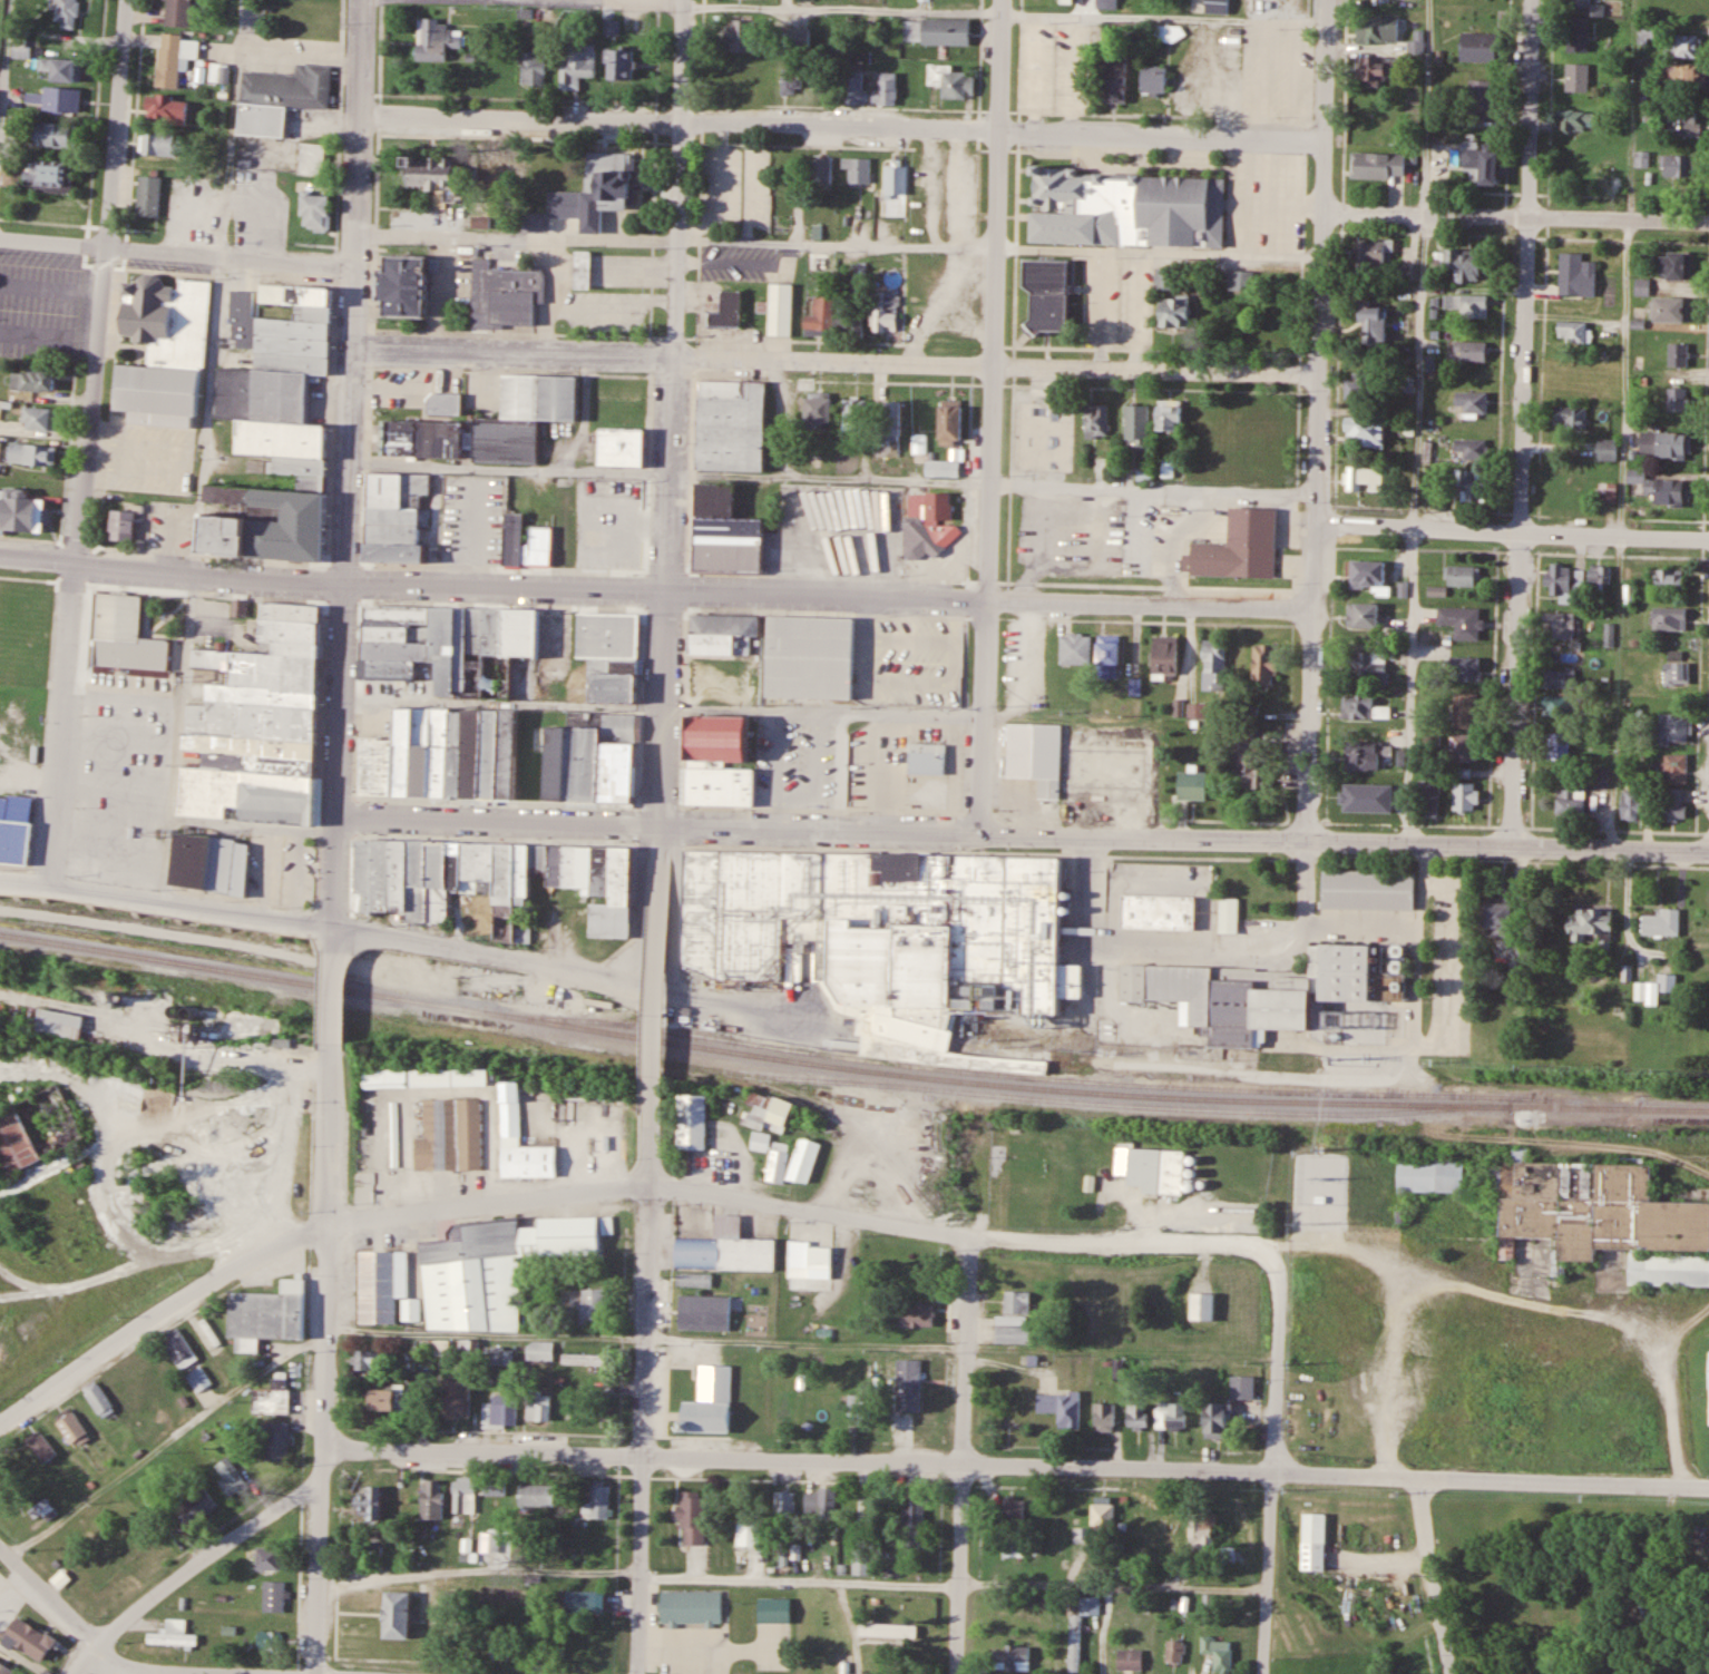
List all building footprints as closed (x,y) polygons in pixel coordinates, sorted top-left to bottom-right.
[(78,0),(52,0),(52,20),(61,20),(61,29),(78,29),(78,0)] [(191,0),(166,0),(164,25),(190,27),(191,0)] [(1229,13),(1229,0),(1191,0),(1191,13),(1229,13)] [(1604,16),(1604,5),(1591,5),(1591,0),(1570,0),(1570,7),(1587,7),(1587,16),(1604,16)] [(1399,17),(1357,17),(1357,44),(1399,44),(1399,17)] [(1589,17),(1569,17),(1569,52),(1589,52),(1589,17)] [(970,46),(970,20),(920,19),(920,22),(905,22),(904,41),(921,41),(921,45),(970,46)] [(446,61),(446,49),(463,49),(464,30),(448,29),(448,20),(417,20),(417,61),(446,61)] [(760,21),(731,21),(731,53),(760,53),(760,21)] [(1183,40),(1183,26),(1160,26),(1160,40),(1183,40)] [(792,49),(808,49),(808,30),(792,30),(792,49)] [(1498,62),(1498,33),(1462,33),(1462,62),(1498,62)] [(157,87),(178,88),(179,67),(186,68),(187,58),(198,59),(199,38),(161,35),(157,87)] [(1702,35),(1674,35),(1674,58),(1702,58),(1702,35)] [(580,77),(596,77),(596,44),(571,44),(571,58),(560,58),(560,89),(580,89),(580,77)] [(607,81),(634,81),(634,50),(607,50),(607,81)] [(545,86),(545,52),(522,52),(522,86),(545,86)] [(1105,53),(1105,102),(1127,102),(1127,53),(1105,53)] [(39,82),(81,82),(82,59),(39,58),(39,82)] [(1361,59),(1361,87),(1386,87),(1386,78),(1399,78),(1399,59),(1361,59)] [(295,75),(243,72),(238,134),(283,137),(285,107),(328,110),(331,66),(296,64),(295,75)] [(1589,92),(1589,64),(1566,64),(1566,92),(1589,92)] [(1671,88),(1701,88),(1701,64),(1671,64),(1671,88)] [(942,99),(974,99),(975,74),(952,73),(952,65),(928,65),(928,87),(943,87),(942,99)] [(1142,65),(1142,93),(1166,93),(1166,65),(1142,65)] [(802,69),(782,69),(782,94),(802,94),(802,69)] [(864,71),(842,71),(842,105),(864,105),(864,71)] [(896,106),(896,74),(876,74),(876,106),(896,106)] [(1467,114),(1491,114),(1491,80),(1467,80),(1467,114)] [(80,89),(45,88),(45,95),(27,94),(27,105),(43,105),(43,113),(80,113),(80,89)] [(146,97),(146,119),(186,120),(187,98),(146,97)] [(1700,136),(1700,110),(1668,110),(1668,136),(1700,136)] [(1595,131),(1595,111),(1557,111),(1557,131),(1595,131)] [(75,124),(32,123),(32,147),(74,149),(75,124)] [(141,156),(184,156),(184,140),(175,140),(175,133),(141,133),(141,156)] [(298,176),(324,177),(325,144),(299,143),(298,176)] [(1498,186),(1499,146),(1478,146),(1478,143),(1464,143),(1464,185),(1498,186)] [(631,153),(585,152),(584,205),(566,204),(565,221),(580,222),(579,233),(601,234),(602,210),(629,210),(631,153)] [(1351,179),(1405,179),(1405,154),(1351,153),(1351,179)] [(1694,177),(1694,156),(1663,156),(1663,177),(1694,177)] [(453,158),(403,159),(403,189),(453,189),(453,158)] [(831,187),(831,158),(811,158),(811,187),(831,187)] [(870,159),(842,159),(842,169),(849,169),(849,184),(870,184),(870,159)] [(68,187),(68,161),(24,161),(24,187),(68,187)] [(505,169),(479,163),(473,189),(499,195),(505,169)] [(885,167),(885,216),(906,216),(906,167),(885,167)] [(1225,177),(1077,175),(1077,169),(1033,168),(1032,243),(1223,247),(1225,177)] [(159,177),(137,177),(137,217),(159,217),(159,177)] [(328,230),(328,193),(300,193),(300,230),(328,230)] [(1390,251),(1390,240),(1356,240),(1356,264),(1385,264),(1385,251),(1390,251)] [(1480,250),(1444,250),(1444,270),(1453,270),(1453,283),(1480,283),(1480,250)] [(590,290),(590,251),(574,251),(574,290),(590,290)] [(1560,252),(1559,294),(1595,295),(1596,260),(1583,260),(1583,252),(1560,252)] [(1662,280),(1690,280),(1690,252),(1662,252),(1662,280)] [(424,319),(424,258),(386,258),(386,275),(378,275),(378,300),(383,300),(383,319),(424,319)] [(471,328),(533,329),(533,302),(543,302),(544,268),(490,267),(490,258),(472,258),(471,328)] [(1068,333),(1069,260),(1023,260),(1023,291),(1031,291),(1030,333),(1068,333)] [(849,296),(866,296),(866,263),(849,263),(849,296)] [(1417,267),(1401,266),(1400,279),(1417,279),(1417,267)] [(1175,268),(1154,268),(1154,290),(1175,290),(1175,268)] [(1229,290),(1252,290),(1252,271),(1229,271),(1229,290)] [(196,430),(209,282),(178,279),(178,281),(138,277),(137,284),(123,283),(118,341),(149,343),(147,368),(117,365),(113,415),(126,417),(125,424),(196,430)] [(791,284),(768,284),(768,336),(791,336),(791,284)] [(330,288),(259,285),(258,303),(294,305),(294,319),(256,318),(254,369),(217,368),(215,418),(237,419),(236,457),(247,457),(246,473),(297,475),(297,490),(323,491),(326,426),(304,425),(307,374),(326,375),(330,288)] [(245,288),(224,287),(223,318),(244,319),(245,288)] [(720,313),(709,313),(709,327),(741,327),(741,291),(720,291),(720,313)] [(892,292),(871,292),(871,332),(892,332),(892,292)] [(803,315),(803,336),(832,336),(832,296),(813,296),(813,315),(803,315)] [(1487,317),(1487,296),(1453,296),(1453,317),(1487,317)] [(1188,328),(1188,297),(1159,297),(1159,328),(1188,328)] [(1654,323),(1689,323),(1689,298),(1654,298),(1654,323)] [(862,338),(862,317),(851,317),(851,299),(836,299),(836,338),(862,338)] [(1386,344),(1386,306),(1361,306),(1361,344),(1386,344)] [(1588,322),(1559,322),(1559,344),(1588,344),(1588,322)] [(1486,342),(1485,361),(1454,360),(1454,342),(1486,342)] [(1689,343),(1670,343),(1670,367),(1689,367),(1689,343)] [(55,372),(13,369),(12,388),(53,392),(55,372)] [(1347,381),(1347,402),(1377,402),(1377,373),(1354,373),(1354,381),(1347,381)] [(576,377),(502,375),(501,419),(474,418),(472,462),(536,463),(537,422),(575,422),(576,377)] [(696,470),(699,381),(762,382),(761,471),(696,470)] [(1668,388),(1668,412),(1687,412),(1687,388),(1668,388)] [(1456,406),(1464,406),(1464,418),(1487,418),(1487,393),(1456,393),(1456,406)] [(430,414),(459,414),(458,395),(437,396),(437,399),(450,399),(450,403),(430,404),(430,414)] [(831,424),(831,398),(808,398),(808,424),(831,424)] [(843,432),(863,432),(863,399),(843,399),(843,432)] [(24,420),(0,419),(1,400),(0,400),(0,432),(57,434),(58,409),(25,408),(24,420)] [(1181,432),(1181,400),(1157,400),(1157,432),(1181,432)] [(899,402),(880,402),(880,442),(899,442),(899,402)] [(1244,404),(1244,429),(1283,429),(1283,404),(1244,404)] [(1108,406),(1085,406),(1085,438),(1108,438),(1108,406)] [(1148,406),(1125,406),(1125,449),(1148,449),(1148,406)] [(960,407),(939,407),(939,445),(960,445),(960,407)] [(1556,428),(1588,428),(1588,408),(1556,408),(1556,428)] [(1384,417),(1346,417),(1346,446),(1384,446),(1384,417)] [(461,423),(382,421),(381,456),(460,459),(461,423)] [(598,467),(643,468),(644,430),(599,430),(598,467)] [(1642,433),(1642,458),(1689,458),(1689,433),(1642,433)] [(1287,437),(1272,436),(1271,461),(1248,460),(1247,479),(1285,481),(1287,437)] [(1486,459),(1486,439),(1455,439),(1455,459),(1486,459)] [(1617,460),(1617,440),(1599,440),(1599,460),(1617,460)] [(56,446),(10,443),(8,464),(55,467),(56,446)] [(958,477),(958,460),(925,460),(925,477),(958,477)] [(1346,492),(1366,492),(1366,466),(1346,466),(1346,492)] [(1646,480),(1646,470),(1628,470),(1628,483),(1644,483),(1644,495),(1656,495),(1656,506),(1685,506),(1685,480),(1646,480)] [(1467,488),(1467,494),(1481,494),(1481,471),(1457,471),(1457,488),(1467,488)] [(422,564),(423,519),(423,511),(420,510),(421,494),(429,494),(429,474),(367,473),(366,563),(422,564)] [(695,516),(695,483),(733,484),(732,517),(695,516)] [(1617,501),(1617,484),(1600,484),(1600,501),(1617,501)] [(321,563),(325,494),(206,487),(205,506),(282,510),(281,523),(201,518),(199,556),(321,563)] [(44,499),(29,499),(30,490),(0,489),(0,532),(42,534),(44,499)] [(951,518),(951,493),(924,493),(924,518),(951,518)] [(1192,542),(1228,544),(1229,508),(1276,509),(1273,576),(1191,572),(1192,542)] [(135,511),(110,511),(110,541),(135,541),(135,511)] [(523,565),(523,513),(504,513),(504,565),(523,565)] [(693,568),(694,517),(762,518),(761,569),(693,568)] [(529,564),(551,564),(551,526),(529,526),(529,564)] [(1351,561),(1351,588),(1385,588),(1385,561),(1351,561)] [(1583,573),(1573,573),(1573,564),(1547,564),(1547,594),(1560,595),(1560,602),(1583,602),(1583,573)] [(1478,566),(1447,566),(1447,586),(1478,586),(1478,566)] [(1611,566),(1590,566),(1590,585),(1611,585),(1611,566)] [(1683,591),(1683,570),(1656,570),(1656,591),(1683,591)] [(141,593),(95,591),(92,668),(168,670),(169,638),(139,637),(141,593)] [(312,824),(322,604),(263,601),(260,651),(192,648),(191,666),(230,668),(230,683),(207,682),(206,704),(186,703),(184,749),(203,750),(202,766),(181,765),(178,815),(226,817),(226,806),(241,807),(240,821),(312,824)] [(539,608),(364,603),(362,696),(425,697),(425,679),(417,678),(417,663),(435,663),(434,697),(512,699),(513,655),(537,656),(539,608)] [(1348,625),(1379,625),(1379,604),(1348,604),(1348,625)] [(1438,606),(1481,607),(1479,638),(1456,637),(1456,623),(1437,621),(1438,606)] [(1687,606),(1654,606),(1654,629),(1687,629),(1687,606)] [(590,700),(637,701),(639,613),(578,611),(577,656),(591,657),(590,700)] [(1574,611),(1543,611),(1543,638),(1574,638),(1574,611)] [(760,614),(692,613),(691,654),(752,655),(753,636),(760,636),(760,614)] [(769,614),(768,694),(851,696),(852,616),(769,614)] [(1060,664),(1090,664),(1090,633),(1060,633),(1060,664)] [(1119,634),(1098,634),(1098,663),(1119,663),(1119,634)] [(1177,635),(1151,635),(1151,673),(1177,673),(1177,635)] [(1224,639),(1203,639),(1203,690),(1224,690),(1224,639)] [(1253,682),(1277,682),(1277,644),(1253,644),(1253,682)] [(1388,651),(1350,651),(1350,679),(1388,679),(1388,651)] [(1690,660),(1682,660),(1682,651),(1667,651),(1667,685),(1690,685),(1690,660)] [(1481,679),(1481,655),(1457,655),(1457,679),(1481,679)] [(1575,669),(1542,669),(1542,688),(1575,688),(1575,669)] [(1453,727),(1477,727),(1477,692),(1453,692),(1453,727)] [(1374,705),(1374,694),(1343,694),(1343,717),(1391,717),(1391,705),(1374,705)] [(1543,716),(1575,716),(1575,695),(1543,695),(1543,716)] [(635,800),(636,740),(638,740),(638,713),(602,713),(602,720),(595,720),(595,724),(570,724),(534,724),(534,754),(517,754),(517,709),(396,707),(396,738),(361,737),(360,796),(635,800)] [(686,757),(687,712),(745,714),(744,758),(686,757)] [(1689,713),(1659,713),(1659,742),(1689,742),(1689,713)] [(1037,796),(1037,777),(1006,776),(1007,722),(1059,723),(1058,797),(1037,796)] [(1570,732),(1547,732),(1547,759),(1570,759),(1570,732)] [(1478,733),(1449,733),(1449,761),(1478,761),(1478,733)] [(1233,787),(1271,787),(1271,768),(1256,768),(1257,739),(1233,738),(1233,787)] [(1379,770),(1379,740),(1345,740),(1345,770),(1379,770)] [(944,743),(909,743),(909,774),(944,774),(944,743)] [(1688,784),(1688,754),(1663,754),(1663,773),(1665,773),(1665,784),(1688,784)] [(685,803),(754,804),(754,767),(686,765),(685,803)] [(1608,770),(1596,770),(1596,787),(1608,786),(1608,770)] [(1178,800),(1206,800),(1206,771),(1178,771),(1178,800)] [(1454,811),(1477,811),(1477,782),(1454,782),(1454,811)] [(1585,788),(1558,788),(1558,816),(1585,816),(1585,788)] [(1662,819),(1686,819),(1686,788),(1662,788),(1662,819)] [(1645,791),(1623,791),(1623,819),(1645,819),(1645,791)] [(1424,793),(1424,816),(1437,816),(1437,793),(1424,793)] [(35,798),(0,795),(0,861),(28,864),(35,798)] [(251,838),(176,832),(172,885),(247,891),(251,838)] [(634,847),(358,837),(355,910),(408,912),(408,922),(447,923),(449,892),(496,894),(494,941),(514,942),(515,903),(529,904),(530,875),(548,875),(548,885),(582,887),(581,895),(611,895),(611,902),(592,902),(591,936),(631,937),(634,847)] [(685,851),(682,962),(717,979),(783,978),(784,933),(818,933),(819,978),(838,1012),(857,1017),(854,1034),(862,1036),(859,1054),(1045,1076),(1046,1059),(955,1049),(957,1009),(1055,1014),(1058,855),(685,851)] [(1322,905),(1413,909),(1414,872),(1324,869),(1322,905)] [(1121,927),(1122,893),(1192,894),(1192,929),(1121,927)] [(1218,932),(1237,932),(1237,897),(1218,897),(1218,932)] [(1512,899),(1487,899),(1487,935),(1512,935),(1512,899)] [(1573,908),(1573,933),(1614,933),(1614,908),(1573,908)] [(1680,935),(1680,908),(1657,908),(1657,914),(1643,914),(1643,935),(1680,935)] [(529,928),(518,928),(518,942),(529,942),(529,928)] [(1369,1000),(1369,944),(1309,943),(1308,969),(1120,966),(1119,1000),(1189,1001),(1189,1027),(1309,1029),(1310,999),(1369,1000)] [(421,971),(392,966),(391,973),(420,978),(421,971)] [(1658,982),(1637,981),(1636,1002),(1659,1003),(1660,992),(1677,992),(1677,973),(1659,972),(1658,982)] [(77,1040),(81,1016),(37,1008),(33,1033),(77,1040)] [(362,1069),(362,1088),(486,1087),(486,1068),(362,1069)] [(555,1146),(520,1146),(520,1081),(500,1081),(501,1178),(555,1178),(555,1146)] [(61,1088),(0,1114),(0,1166),(3,1174),(83,1140),(61,1088)] [(793,1102),(753,1089),(742,1122),(782,1135),(793,1102)] [(678,1149),(705,1149),(705,1094),(678,1094),(678,1149)] [(423,1137),(415,1137),(415,1171),(481,1171),(481,1099),(423,1099),(423,1137)] [(750,1149),(768,1152),(770,1133),(752,1131),(750,1149)] [(787,1178),(809,1184),(819,1142),(798,1136),(787,1178)] [(780,1184),(790,1144),(774,1140),(764,1180),(780,1184)] [(1182,1192),(1183,1150),(1128,1149),(1127,1190),(1182,1192)] [(1397,1199),(1397,1191),(1463,1192),(1464,1158),(1345,1158),(1344,1198),(1397,1199)] [(1658,1203),(1708,1204),(1708,1247),(1604,1245),(1603,1261),(1564,1260),(1564,1236),(1501,1235),(1501,1195),(1523,1195),(1523,1162),(1658,1165),(1658,1203)] [(540,1215),(541,1255),(603,1253),(602,1213),(540,1215)] [(774,1270),(775,1239),(740,1238),(740,1215),(715,1214),(715,1238),(675,1237),(674,1269),(774,1270)] [(422,1241),(430,1327),(521,1330),(524,1217),(471,1222),(471,1240),(422,1241)] [(809,1278),(809,1268),(831,1268),(831,1246),(808,1246),(808,1240),(788,1240),(788,1278),(809,1278)] [(363,1251),(365,1325),(411,1324),(410,1250),(363,1251)] [(1630,1253),(1630,1285),(1708,1285),(1708,1254),(1630,1253)] [(711,1286),(712,1274),(677,1273),(677,1286),(711,1286)] [(282,1292),(282,1277),(303,1277),(301,1337),(258,1335),(258,1351),(234,1350),(235,1334),(228,1334),(231,1290),(282,1292)] [(573,1323),(604,1323),(604,1288),(573,1288),(573,1323)] [(1004,1312),(1029,1312),(1029,1290),(1004,1290),(1004,1312)] [(1190,1291),(1213,1291),(1211,1319),(1190,1318),(1190,1291)] [(730,1330),(730,1295),(679,1295),(679,1330),(730,1330)] [(900,1326),(935,1326),(935,1303),(900,1303),(900,1326)] [(1027,1325),(1027,1316),(996,1316),(996,1343),(1037,1343),(1037,1325),(1027,1325)] [(199,1358),(177,1327),(161,1338),(182,1370),(199,1358)] [(459,1357),(475,1356),(474,1339),(459,1340),(459,1357)] [(433,1355),(449,1355),(449,1340),(433,1340),(433,1355)] [(553,1360),(553,1340),(526,1340),(526,1360),(553,1360)] [(513,1348),(489,1348),(489,1364),(513,1364),(513,1348)] [(382,1350),(352,1350),(352,1371),(382,1371),(382,1350)] [(569,1365),(604,1365),(604,1354),(569,1354),(569,1365)] [(732,1365),(699,1364),(698,1401),(682,1401),(682,1432),(730,1433),(732,1365)] [(187,1375),(198,1392),(211,1383),(200,1366),(187,1375)] [(929,1418),(930,1400),(934,1400),(935,1376),(909,1375),(908,1418),(929,1418)] [(1252,1375),(1229,1375),(1229,1398),(1252,1398),(1252,1375)] [(288,1412),(288,1379),(272,1379),(272,1389),(253,1389),(253,1412),(288,1412)] [(442,1380),(442,1419),(470,1419),(470,1380),(442,1380)] [(114,1410),(98,1383),(84,1391),(101,1418),(114,1410)] [(369,1411),(403,1411),(403,1388),(369,1388),(369,1411)] [(569,1391),(569,1426),(586,1426),(586,1391),(569,1391)] [(1037,1392),(1037,1412),(1057,1412),(1057,1427),(1079,1427),(1079,1392),(1037,1392)] [(550,1394),(528,1394),(528,1421),(550,1421),(550,1394)] [(866,1394),(849,1394),(849,1418),(866,1418),(866,1394)] [(491,1403),(482,1403),(482,1426),(516,1426),(516,1395),(491,1395),(491,1403)] [(1185,1402),(1155,1402),(1155,1429),(1185,1429),(1185,1402)] [(1114,1403),(1093,1403),(1093,1431),(1114,1431),(1114,1403)] [(1146,1428),(1146,1403),(1126,1403),(1126,1428),(1146,1428)] [(1227,1438),(1227,1403),(1203,1403),(1203,1438),(1227,1438)] [(56,1416),(71,1448),(88,1440),(73,1408),(56,1416)] [(289,1422),(266,1422),(266,1460),(289,1460),(289,1422)] [(43,1465),(57,1454),(38,1430),(25,1441),(43,1465)] [(249,1486),(227,1456),(214,1466),(221,1476),(216,1479),(231,1499),(249,1486)] [(475,1514),(475,1477),(454,1477),(454,1514),(475,1514)] [(442,1480),(421,1480),(421,1520),(442,1520),(442,1480)] [(485,1482),(485,1502),(505,1502),(505,1482),(485,1482)] [(519,1508),(558,1508),(558,1485),(519,1485),(519,1508)] [(588,1485),(588,1519),(608,1519),(608,1485),(588,1485)] [(355,1512),(365,1512),(365,1521),(381,1521),(381,1486),(367,1486),(367,1496),(355,1496),(355,1512)] [(217,1506),(203,1488),(170,1514),(184,1532),(217,1506)] [(805,1516),(836,1516),(836,1490),(805,1490),(805,1516)] [(794,1491),(774,1491),(774,1520),(794,1520),(794,1491)] [(705,1492),(681,1492),(681,1545),(705,1545),(705,1492)] [(1024,1498),(999,1498),(999,1523),(1024,1523),(1024,1498)] [(924,1500),(906,1500),(906,1542),(924,1542),(924,1500)] [(1093,1537),(1114,1537),(1114,1504),(1093,1504),(1093,1537)] [(1216,1513),(1190,1513),(1189,1551),(1216,1551),(1216,1513)] [(1324,1514),(1301,1514),(1300,1571),(1324,1571),(1324,1514)] [(760,1546),(760,1523),(737,1523),(737,1546),(760,1546)] [(870,1574),(870,1541),(854,1541),(854,1574),(870,1574)] [(1005,1557),(1024,1557),(1024,1543),(1005,1543),(1005,1557)] [(247,1556),(247,1569),(281,1570),(281,1548),(258,1547),(258,1556),(247,1556)] [(1232,1549),(1221,1549),(1221,1563),(1232,1563),(1232,1549)] [(284,1612),(284,1581),(263,1581),(263,1612),(284,1612)] [(387,1589),(411,1590),(408,1637),(383,1636),(387,1589)] [(661,1589),(662,1624),(717,1623),(716,1589),(661,1589)] [(569,1613),(597,1613),(597,1592),(569,1592),(569,1613)] [(1080,1615),(1100,1615),(1100,1596),(1080,1596),(1080,1615),(1069,1615),(1069,1673),(1080,1673),(1080,1615)] [(790,1598),(758,1598),(758,1623),(790,1623),(790,1598)] [(5,1632),(37,1664),(54,1646),(23,1614),(5,1632)] [(184,1634),(185,1620),(166,1619),(166,1632),(147,1632),(146,1644),(196,1646),(197,1634),(184,1634)] [(917,1624),(859,1624),(859,1637),(917,1638),(917,1624)] [(258,1650),(280,1651),(281,1632),(258,1631),(258,1650)] [(1201,1654),(1214,1654),(1214,1671),(1232,1671),(1232,1638),(1201,1638),(1201,1654)] [(1183,1663),(1186,1642),(1168,1640),(1166,1661),(1183,1663)] [(1029,1670),(1029,1645),(1000,1645),(1000,1670),(1029,1670)] [(1117,1670),(1142,1670),(1142,1649),(1117,1649),(1117,1670)] [(0,1663),(0,1673),(18,1673),(0,1663)]
